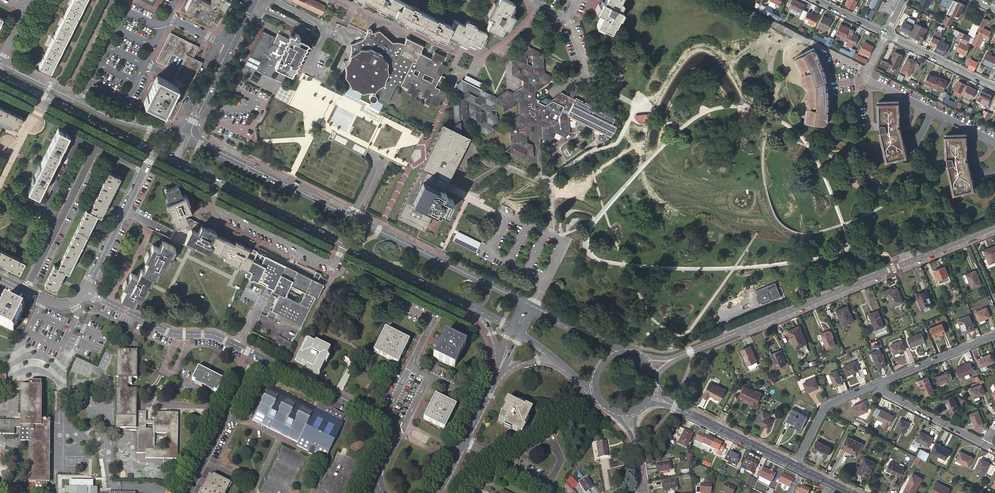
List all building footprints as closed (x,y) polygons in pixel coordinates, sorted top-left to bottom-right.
[(64,15),(62,14),(61,16),(63,17),(54,35),(52,34),(51,36),(53,37),(44,55),(42,54),(41,56),(43,57),(39,66),(50,72),(86,0),(71,0),(64,15)] [(219,5),(226,8),(230,0),(210,0),(209,2),(206,0),(188,0),(184,8),(196,15),(209,21),(209,19),(213,11),(210,9),(214,2),(218,5),(219,5)] [(313,0),(293,0),(293,1),(321,15),(326,6),(313,0)] [(447,34),(451,26),(442,21),(443,20),(437,17),(436,18),(418,9),(419,8),(413,5),(412,6),(399,0),(362,0),(386,12),(387,10),(403,18),(403,20),(413,25),(414,23),(427,30),(427,32),(437,37),(438,35),(445,39),(446,37),(446,35),(447,34)] [(512,6),(514,2),(509,0),(497,0),(496,2),(495,1),(488,16),(493,19),(491,22),(490,22),(487,28),(494,31),(500,35),(501,35),(504,29),(507,30),(511,23),(514,16),(515,15),(510,13),(509,12),(512,6)] [(603,3),(602,2),(596,12),(601,15),(596,25),(597,25),(603,28),(610,32),(614,24),(615,25),(618,17),(621,11),(622,10),(619,9),(618,8),(621,3),(621,2),(620,1),(618,0),(604,0),(603,3)] [(808,11),(804,9),(806,5),(795,0),(793,0),(790,6),(801,12),(800,16),(805,18),(808,11)] [(845,4),(854,8),(858,0),(847,0),(845,4)] [(867,5),(872,8),(876,10),(881,0),(869,0),(867,5)] [(953,0),(942,0),(940,4),(943,6),(941,9),(944,10),(946,7),(948,9),(942,23),(946,25),(951,15),(952,13),(957,2),(953,0)] [(964,5),(958,1),(957,2),(952,13),(959,16),(964,5)] [(765,7),(761,5),(758,11),(768,16),(770,12),(764,9),(765,7)] [(815,15),(808,11),(805,18),(804,19),(812,23),(813,22),(815,23),(819,15),(816,13),(815,15)] [(778,21),(780,17),(770,12),(768,16),(778,21)] [(833,20),(823,15),(818,25),(828,30),(833,20)] [(914,23),(916,20),(909,17),(906,22),(904,21),(900,28),(909,33),(912,26),(914,23)] [(987,39),(990,31),(983,28),(985,23),(987,23),(988,20),(983,18),(979,26),(977,31),(975,34),(976,34),(971,43),(979,47),(983,37),(987,39)] [(451,26),(447,34),(457,40),(457,41),(467,47),(469,43),(475,46),(477,44),(480,45),(486,33),(476,29),(477,27),(466,22),(464,25),(454,20),(451,26)] [(845,38),(850,28),(841,24),(836,34),(845,38)] [(972,25),(968,34),(974,36),(977,27),(972,25)] [(909,33),(909,34),(922,40),(925,33),(926,33),(928,28),(924,27),(922,31),(921,30),(922,28),(919,26),(918,29),(912,26),(909,33)] [(435,87),(445,66),(441,63),(444,56),(434,52),(431,59),(419,53),(421,52),(420,50),(423,46),(406,38),(403,43),(402,43),(400,42),(398,42),(396,42),(394,41),(393,42),(392,42),(379,30),(372,33),(371,31),(371,30),(371,29),(371,28),(369,28),(368,28),(367,29),(367,30),(367,32),(366,34),(365,36),(364,37),(362,39),(361,40),(359,41),(355,42),(350,43),(351,46),(351,48),(351,50),(351,52),(350,55),(350,56),(349,58),(348,59),(348,60),(343,61),(344,63),(345,65),(345,66),(345,69),(345,70),(345,71),(342,74),(343,75),(344,76),(346,78),(347,79),(348,81),(349,83),(350,85),(351,87),(352,87),(352,89),(355,90),(356,90),(356,91),(359,93),(361,91),(361,92),(362,92),(365,91),(366,91),(367,91),(371,90),(371,91),(371,92),(371,93),(372,93),(372,94),(371,94),(370,95),(370,96),(369,97),(369,98),(369,99),(370,101),(371,101),(372,102),(373,102),(374,102),(374,101),(375,101),(376,100),(376,99),(378,100),(378,101),(383,104),(384,103),(386,104),(394,88),(397,83),(408,88),(406,91),(411,93),(410,95),(415,98),(418,91),(423,93),(422,95),(426,97),(424,102),(429,105),(430,102),(437,106),(444,91),(435,87)] [(854,30),(850,28),(845,38),(845,39),(855,44),(859,37),(852,34),(854,30)] [(287,73),(291,75),(307,43),(298,38),(294,36),(290,35),(288,39),(280,34),(278,33),(276,37),(273,44),(278,47),(277,48),(270,45),(274,37),(262,31),(258,39),(250,56),(259,60),(261,61),(257,69),(271,76),(273,71),(285,77),(286,76),(287,73)] [(935,31),(933,36),(929,43),(936,46),(939,39),(941,36),(942,34),(935,31)] [(814,34),(812,37),(825,44),(827,41),(829,37),(825,35),(823,39),(814,34)] [(173,52),(184,57),(185,54),(190,56),(194,47),(171,35),(159,60),(160,60),(159,62),(166,66),(173,52)] [(827,41),(825,44),(839,50),(840,47),(832,43),(834,39),(829,37),(827,41)] [(936,46),(935,48),(945,53),(949,44),(948,44),(939,39),(936,46)] [(957,50),(965,54),(970,44),(961,40),(957,50)] [(865,53),(869,55),(874,46),(865,42),(863,46),(862,46),(859,53),(864,56),(865,55),(865,53)] [(457,84),(456,84),(457,96),(452,99),(454,124),(448,128),(461,135),(461,127),(470,121),(482,126),(482,132),(488,135),(493,132),(493,129),(494,129),(493,127),(493,125),(498,122),(497,116),(492,113),(492,107),(497,103),(503,106),(503,113),(519,102),(519,114),(509,121),(511,146),(505,150),(528,161),(533,157),(532,145),(531,144),(527,142),(527,136),(532,133),(531,126),(536,123),(542,126),(543,138),(554,144),(554,131),(565,137),(571,134),(570,115),(570,114),(576,117),(576,118),(579,120),(579,119),(585,122),(585,123),(588,125),(589,124),(594,127),(594,128),(597,130),(598,128),(604,131),(603,132),(603,133),(604,131),(605,132),(603,135),(600,135),(599,135),(597,136),(596,137),(596,138),(596,139),(596,140),(597,140),(597,141),(598,141),(599,141),(600,141),(602,141),(604,140),(605,139),(605,138),(605,137),(607,133),(608,134),(607,135),(610,136),(612,132),(613,132),(613,133),(616,127),(611,125),(615,118),(609,116),(610,114),(603,111),(602,112),(600,111),(601,110),(594,106),(593,108),(591,107),(592,105),(585,102),(584,103),(582,102),(583,101),(576,97),(575,99),(572,97),(572,98),(568,97),(569,96),(561,91),(561,92),(562,92),(546,103),(535,97),(534,92),(550,81),(550,75),(544,72),(543,53),(525,45),(526,51),(510,62),(511,74),(523,80),(523,86),(513,93),(507,90),(497,97),(462,80),(457,84)] [(817,54),(813,49),(814,48),(796,56),(796,57),(797,57),(800,63),(799,63),(800,63),(803,69),(803,70),(803,69),(804,72),(804,73),(804,72),(806,79),(808,86),(805,86),(806,90),(808,89),(809,96),(808,96),(808,97),(809,97),(809,103),(809,107),(809,106),(809,107),(808,113),(808,114),(807,120),(806,121),(826,124),(826,123),(825,123),(826,116),(827,117),(827,116),(826,116),(827,110),(828,110),(828,109),(827,109),(828,102),(827,96),(828,95),(827,95),(827,89),(827,88),(825,83),(826,81),(824,74),(822,68),(823,68),(823,67),(822,67),(820,61),(819,61),(817,55),(817,54)] [(991,55),(992,53),(989,51),(988,53),(987,52),(982,62),(992,67),(994,61),(994,57),(991,55)] [(896,69),(903,56),(895,52),(891,59),(889,58),(886,63),(896,69)] [(856,58),(866,64),(868,60),(857,55),(856,58)] [(909,75),(915,61),(907,57),(901,71),(909,75)] [(976,57),(968,60),(970,64),(968,68),(974,71),(978,62),(976,57)] [(197,63),(186,58),(173,84),(157,76),(144,102),(164,112),(171,116),(175,109),(178,103),(181,96),(185,88),(189,81),(192,73),(196,67),(197,63)] [(271,76),(282,82),(285,77),(273,71),(271,76)] [(924,82),(933,86),(937,78),(929,73),(924,82)] [(946,80),(938,76),(937,78),(933,86),(941,90),(946,80)] [(963,93),(967,85),(958,81),(956,85),(955,84),(952,90),(955,91),(956,90),(960,92),(963,93)] [(569,96),(568,97),(572,98),(572,97),(579,84),(575,84),(569,96)] [(976,89),(967,85),(963,93),(963,94),(971,98),(976,89)] [(991,95),(981,90),(977,98),(982,100),(987,103),(991,95)] [(943,101),(956,107),(958,104),(948,99),(950,96),(946,94),(943,101)] [(900,122),(899,101),(878,102),(879,123),(880,123),(881,130),(880,130),(887,161),(907,156),(900,126),(899,126),(899,122),(900,122)] [(21,117),(0,106),(0,120),(16,128),(21,117)] [(987,112),(983,110),(979,119),(983,120),(987,112)] [(992,114),(987,112),(983,120),(987,123),(992,114)] [(399,215),(423,226),(431,210),(435,212),(437,209),(446,213),(453,200),(444,195),(445,192),(441,189),(466,139),(466,137),(461,135),(448,128),(443,126),(399,215)] [(39,195),(69,133),(58,128),(28,190),(39,195)] [(967,155),(966,134),(945,135),(946,156),(948,156),(949,163),(947,163),(954,194),(975,189),(968,159),(966,159),(966,157),(966,155),(967,155)] [(112,192),(116,185),(120,177),(109,172),(90,210),(86,209),(58,267),(54,265),(44,284),(50,287),(55,290),(59,282),(62,275),(65,270),(68,272),(71,267),(74,260),(82,245),(85,238),(90,229),(93,222),(97,214),(100,216),(104,208),(108,201),(112,192)] [(182,221),(187,219),(184,212),(190,209),(184,195),(182,195),(177,185),(165,191),(168,197),(164,199),(175,224),(176,224),(176,225),(178,224),(178,223),(182,221)] [(215,230),(196,221),(190,218),(189,218),(187,219),(182,221),(185,228),(189,230),(194,222),(215,232),(215,230)] [(214,234),(215,232),(194,222),(189,230),(185,239),(209,251),(211,247),(225,254),(223,258),(248,270),(252,261),(253,260),(256,253),(235,242),(234,244),(233,244),(214,234)] [(485,241),(456,228),(451,240),(478,251),(480,246),(482,247),(485,241)] [(170,253),(173,246),(162,241),(159,247),(152,244),(146,258),(148,259),(142,270),(140,269),(137,276),(131,273),(124,287),(126,288),(121,298),(132,303),(136,296),(140,298),(147,284),(146,284),(147,281),(148,281),(152,274),(154,275),(157,269),(161,271),(168,257),(167,256),(169,253),(170,253)] [(994,245),(984,250),(990,264),(994,262),(994,246),(994,245)] [(15,269),(19,272),(25,261),(0,249),(0,262),(8,266),(15,269)] [(252,261),(248,270),(245,275),(249,277),(248,279),(251,281),(252,279),(257,281),(258,279),(267,284),(266,286),(273,289),(285,266),(264,256),(260,263),(259,262),(258,263),(257,263),(252,261)] [(558,274),(565,276),(568,267),(561,264),(558,274)] [(287,267),(285,266),(273,289),(273,290),(280,293),(278,297),(272,310),(270,309),(267,316),(274,320),(275,318),(277,313),(301,325),(320,287),(315,285),(317,281),(312,278),(296,271),(296,272),(287,267)] [(951,279),(945,266),(935,270),(940,284),(951,279)] [(981,285),(975,270),(966,274),(972,288),(981,285)] [(316,271),(312,278),(317,281),(321,274),(316,271)] [(758,296),(756,297),(759,303),(767,300),(768,302),(781,296),(778,288),(775,282),(755,290),(758,296)] [(903,302),(897,288),(893,290),(892,288),(883,291),(885,297),(888,296),(892,306),(903,302)] [(933,306),(927,290),(916,295),(923,311),(933,306)] [(23,309),(20,307),(17,305),(14,304),(12,303),(5,300),(0,311),(0,325),(12,331),(23,309)] [(854,321),(848,306),(837,311),(843,326),(854,321)] [(990,316),(986,308),(975,312),(979,321),(990,316)] [(885,326),(878,311),(869,314),(875,330),(885,326)] [(275,318),(299,330),(301,325),(277,313),(275,318)] [(974,329),(969,316),(958,320),(963,334),(974,329)] [(946,333),(942,323),(930,328),(934,337),(946,333)] [(807,344),(799,326),(788,331),(790,335),(791,335),(792,337),(792,340),(793,341),(794,342),(794,343),(795,343),(797,348),(807,344)] [(398,364),(409,341),(385,329),(374,352),(398,364)] [(837,346),(832,332),(830,332),(830,330),(821,334),(828,349),(837,346)] [(924,341),(921,332),(907,338),(911,347),(924,341)] [(454,368),(466,344),(445,333),(433,357),(454,368)] [(288,351),(292,343),(278,337),(275,344),(288,351)] [(905,349),(901,340),(890,345),(894,354),(905,349)] [(314,370),(313,371),(320,374),(325,364),(328,358),(329,357),(327,356),(331,349),(325,347),(316,342),(315,344),(308,341),(304,348),(301,354),(300,353),(296,360),(307,366),(314,370)] [(295,359),(296,360),(300,353),(301,354),(304,348),(303,347),(301,346),(295,359)] [(757,361),(751,346),(741,350),(748,365),(748,364),(756,361),(757,361)] [(886,365),(880,349),(871,353),(878,369),(886,365)] [(129,429),(129,430),(136,431),(136,453),(145,453),(145,458),(177,459),(178,412),(155,412),(155,421),(146,421),(146,412),(137,412),(137,389),(128,389),(128,378),(137,378),(138,351),(117,350),(116,377),(115,377),(114,389),(116,389),(115,428),(125,429),(129,429)] [(787,364),(781,350),(771,354),(776,368),(787,364)] [(981,367),(994,362),(990,354),(977,359),(981,367)] [(858,371),(854,362),(843,366),(847,375),(858,371)] [(969,373),(974,371),(970,362),(957,368),(960,377),(964,375),(969,373)] [(217,393),(223,380),(198,368),(198,369),(197,368),(196,369),(197,370),(192,380),(203,386),(202,387),(206,389),(206,387),(217,393)] [(839,376),(837,370),(829,374),(835,386),(843,383),(841,379),(842,379),(841,375),(839,376)] [(939,384),(952,379),(949,371),(936,376),(939,384)] [(803,380),(806,389),(817,385),(814,375),(803,380)] [(925,394),(933,390),(927,376),(919,379),(925,394)] [(29,382),(29,387),(21,386),(21,420),(0,420),(0,434),(14,434),(14,427),(20,427),(20,440),(29,440),(29,482),(36,482),(36,487),(47,487),(48,487),(48,483),(50,483),(50,445),(50,420),(41,420),(42,387),(41,386),(41,382),(29,382)] [(720,400),(726,390),(710,382),(703,395),(708,398),(710,395),(720,400)] [(974,398),(985,393),(981,384),(970,389),(974,398)] [(755,407),(762,394),(744,385),(739,395),(751,401),(749,404),(755,407)] [(298,442),(315,409),(269,387),(253,420),(298,442)] [(444,429),(456,406),(435,395),(423,419),(444,429)] [(952,410),(960,407),(955,395),(947,398),(952,410)] [(532,410),(525,406),(524,408),(517,404),(507,399),(503,406),(505,407),(501,414),(498,421),(505,424),(504,426),(521,435),(525,428),(523,427),(527,420),(532,410)] [(316,410),(315,409),(298,442),(296,445),(325,459),(343,423),(341,422),(345,415),(320,402),(316,410)] [(862,404),(861,403),(853,406),(857,416),(870,411),(866,402),(862,404)] [(894,415),(877,407),(873,414),(877,416),(877,418),(884,422),(882,425),(887,428),(894,415)] [(761,414),(760,413),(756,422),(769,428),(773,420),(769,418),(771,414),(763,410),(761,414)] [(976,426),(984,423),(980,410),(971,412),(976,426)] [(800,427),(804,419),(800,417),(802,413),(797,411),(795,414),(790,412),(786,420),(800,427)] [(904,435),(909,423),(900,419),(895,430),(904,435)] [(692,434),(680,428),(678,434),(681,436),(677,444),(685,448),(692,434)] [(929,446),(933,437),(920,431),(916,440),(921,442),(929,446)] [(703,435),(699,433),(695,441),(710,448),(714,440),(703,435)] [(857,455),(863,444),(847,436),(842,447),(857,455)] [(942,459),(950,443),(941,439),(933,455),(942,459)] [(725,446),(714,440),(710,448),(718,452),(716,454),(720,456),(725,446)] [(608,457),(606,441),(596,443),(599,458),(608,457)] [(827,456),(831,447),(817,441),(813,450),(827,456)] [(926,461),(930,453),(924,450),(920,458),(921,459),(926,461)] [(969,466),(973,457),(960,451),(956,460),(969,466)] [(739,458),(728,452),(724,460),(735,466),(739,458)] [(747,457),(743,465),(748,467),(746,471),(752,474),(754,470),(758,462),(747,457)] [(868,477),(876,463),(864,457),(857,472),(868,477)] [(985,474),(990,463),(981,459),(976,470),(985,474)] [(625,474),(623,460),(617,461),(618,468),(610,469),(611,476),(625,474)] [(900,476),(904,468),(890,461),(886,470),(900,476)] [(671,470),(670,462),(655,465),(657,473),(671,470)] [(775,474),(763,468),(759,477),(771,483),(775,474)] [(213,475),(213,474),(212,476),(209,475),(200,492),(226,492),(231,483),(213,475)] [(793,479),(782,474),(778,482),(783,485),(789,488),(793,479)] [(587,492),(589,491),(594,487),(587,477),(579,483),(585,492),(587,492)] [(572,478),(567,482),(568,484),(573,489),(578,484),(572,478)] [(919,484),(910,479),(903,492),(914,492),(919,484)] [(677,488),(676,480),(661,483),(663,491),(677,488)] [(71,481),(70,488),(66,488),(66,492),(98,492),(98,487),(93,487),(93,482),(71,481)] [(950,488),(937,481),(931,492),(934,492),(948,492),(950,488)] [(711,486),(700,484),(699,492),(710,492),(711,486)] [(735,489),(725,484),(721,492),(724,492),(733,492),(735,489)]
